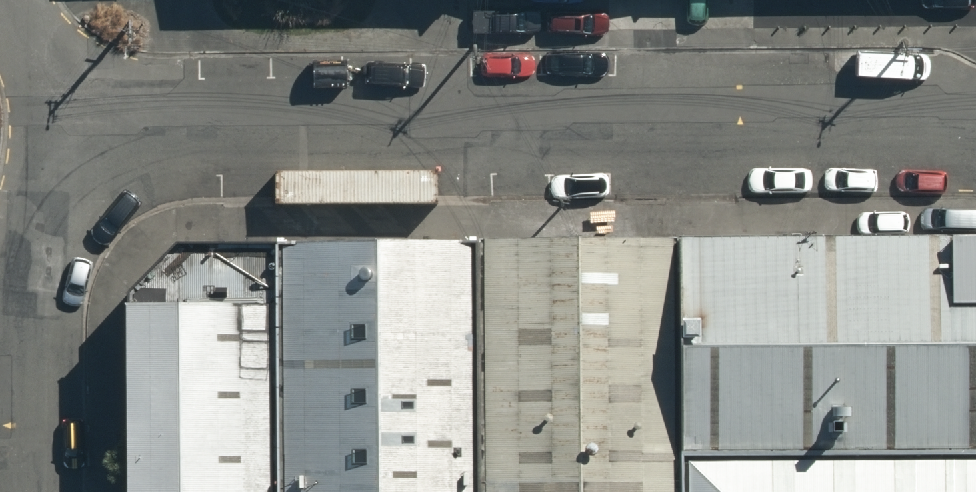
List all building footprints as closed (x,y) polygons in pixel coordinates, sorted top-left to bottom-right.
[(671,255),(673,483),(975,483),(975,254),(671,255)] [(671,255),(475,257),(478,491),(674,491),(673,483),(671,255)] [(475,257),(281,259),(283,491),(478,491),(475,257)] [(176,259),(125,303),(127,491),(283,491),(281,259),(176,259)] [(673,483),(674,491),(975,491),(975,483),(673,483)]
